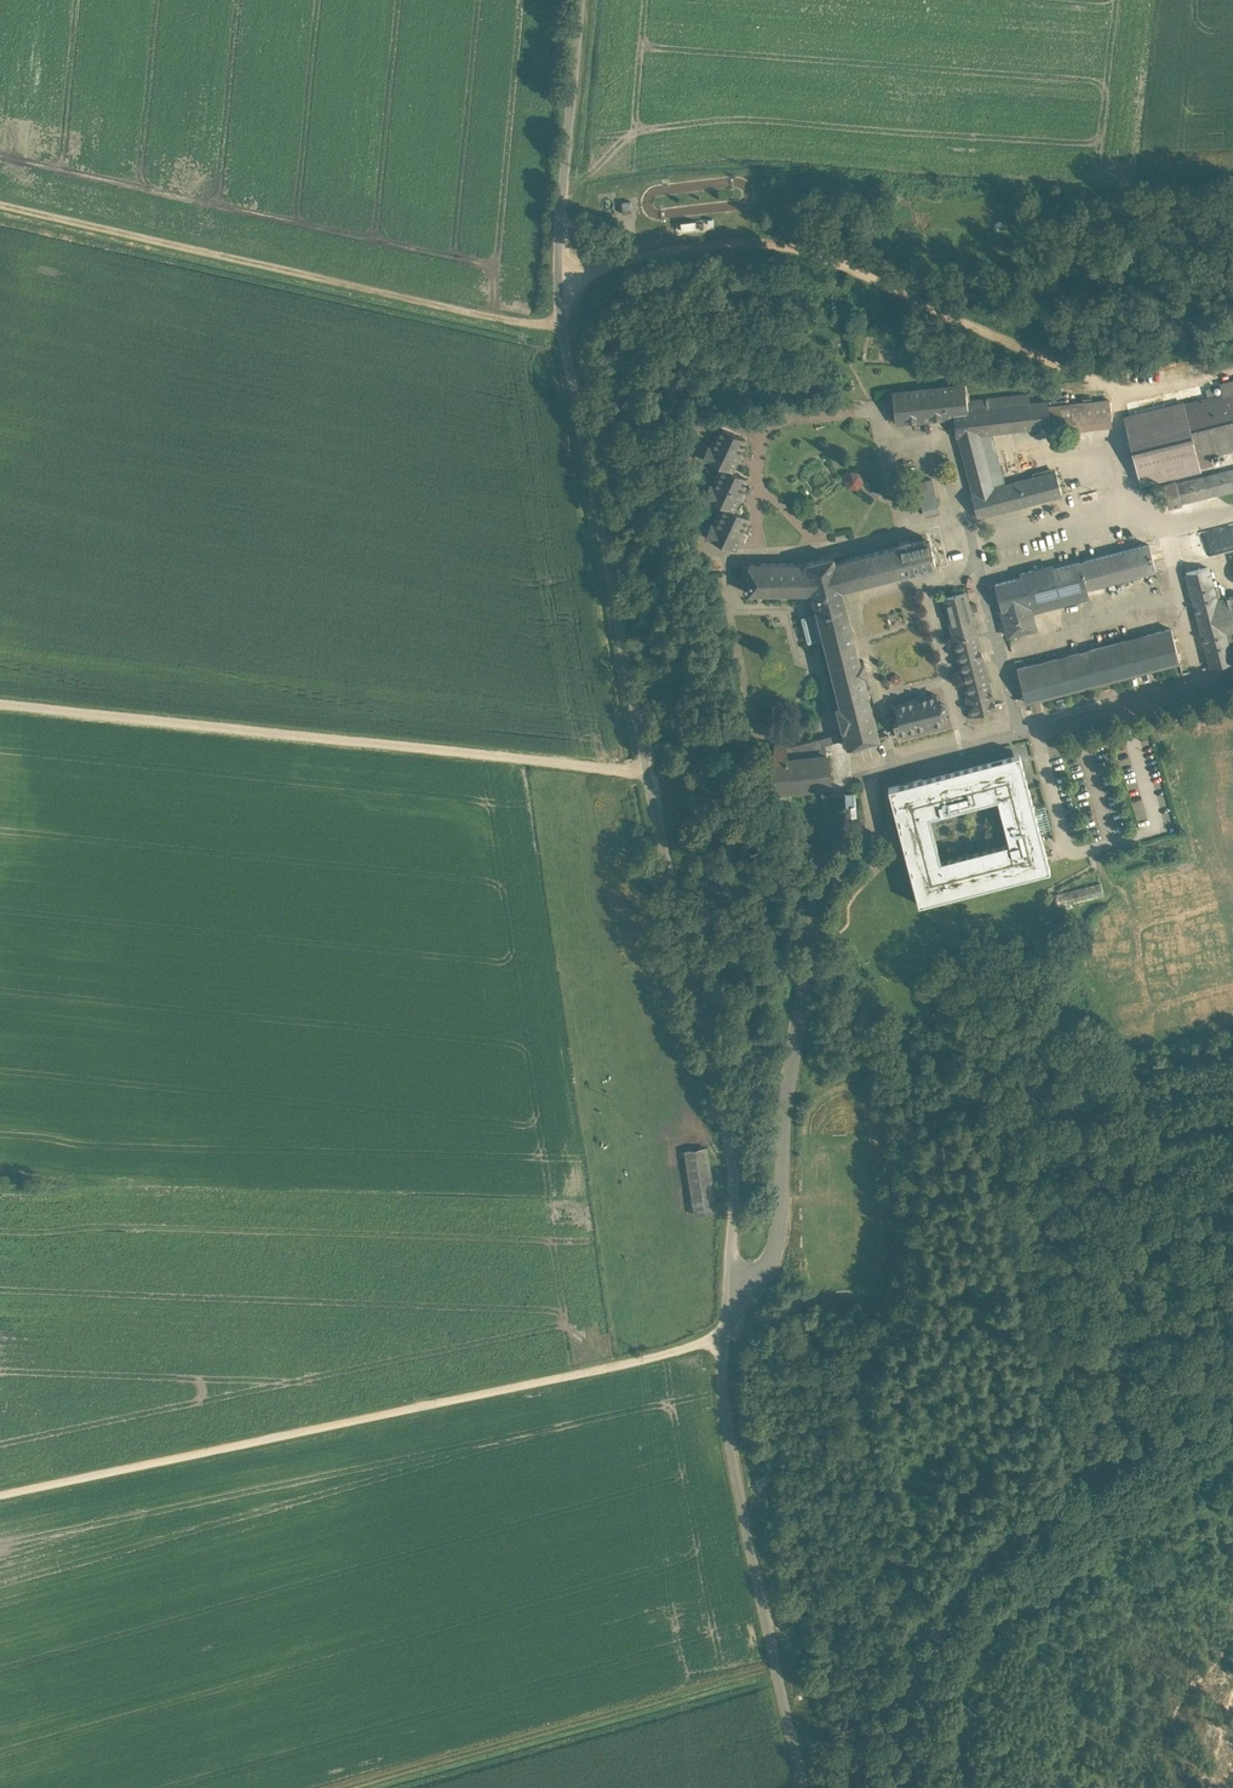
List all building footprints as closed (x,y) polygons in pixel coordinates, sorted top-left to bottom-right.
[(630,203),(621,204),(623,214),(631,213),(630,203)] [(1184,480),(1202,476),(1197,457),(1183,403),(1232,391),(1232,370),(1218,374),(1220,386),(1126,409),(1146,487),(1163,483),(1156,457),(1148,424),(1169,419),(1178,452),(1184,480)] [(965,385),(893,393),(896,422),(954,416),(953,410),(967,409),(966,401),(965,385)] [(1197,457),(1232,448),(1232,391),(1183,403),(1197,457)] [(1029,394),(966,401),(967,409),(989,407),(1017,403),(1029,402),(1029,394)] [(1124,397),(1108,399),(1111,418),(1126,416),(1124,397)] [(1108,399),(1048,405),(1050,425),(1111,418),(1108,399)] [(1029,402),(1017,403),(1020,428),(1050,425),(1048,405),(1047,400),(1029,402)] [(1017,403),(989,407),(991,431),(1020,428),(1017,403)] [(967,409),(953,410),(954,416),(956,435),(960,435),(988,432),(991,431),(989,407),(967,409)] [(693,417),(689,413),(684,413),(679,417),(679,423),(683,427),(689,427),(693,423),(693,417)] [(1148,424),(1156,457),(1178,452),(1169,419),(1148,424)] [(746,438),(722,427),(712,447),(707,445),(702,456),(723,466),(731,470),(731,469),(736,459),(738,460),(740,456),(738,455),(746,438)] [(988,432),(960,435),(975,491),(993,487),(989,474),(981,441),(990,439),(988,432)] [(990,439),(981,441),(989,474),(999,471),(990,439)] [(1156,457),(1163,483),(1176,480),(1176,482),(1184,480),(1178,452),(1156,457)] [(731,470),(723,466),(713,486),(709,484),(704,495),(725,505),(732,508),(737,498),(739,499),(741,495),(739,494),(747,477),(731,469),(731,470)] [(1163,483),(1168,506),(1182,503),(1181,502),(1232,489),(1232,468),(1202,476),(1184,480),(1176,482),(1176,480),(1163,483)] [(975,491),(971,492),(977,516),(1062,494),(1055,470),(975,491)] [(856,471),(847,479),(849,487),(858,491),(867,484),(866,475),(856,471)] [(932,478),(911,484),(915,498),(920,497),(922,505),(938,501),(932,478)] [(938,501),(922,505),(924,513),(940,509),(938,501)] [(725,505),(715,525),(710,523),(705,534),(734,547),(739,537),(741,538),(743,534),(741,533),(749,516),(732,508),(725,505)] [(860,660),(841,588),(936,564),(929,537),(909,542),(909,539),(904,540),(898,542),(900,545),(845,558),(843,552),(832,555),(805,562),(748,562),(748,591),(812,591),(818,614),(804,617),(809,638),(823,635),(840,704),(837,704),(844,731),(845,736),(847,745),(853,743),(853,745),(868,741),(867,740),(879,737),(863,672),(866,671),(864,663),(865,663),(864,659),(860,660)] [(1052,564),(1021,572),(1022,576),(995,583),(1001,608),(1028,602),(1031,611),(1088,596),(1086,587),(1156,569),(1149,544),(1053,568),(1052,564)] [(1216,599),(1208,566),(1186,572),(1211,666),(1232,661),(1225,632),(1216,599)] [(996,708),(966,590),(942,596),(967,695),(971,715),(996,708)] [(1216,599),(1225,632),(1232,630),(1232,595),(1216,599)] [(1028,602),(1001,608),(1008,635),(1035,628),(1031,611),(1028,602)] [(1171,627),(1017,667),(1026,701),(1179,661),(1171,627)] [(937,693),(895,704),(899,720),(893,721),(896,733),(943,721),(941,713),(944,712),(946,708),(945,703),(941,701),(938,701),(937,693)] [(825,735),(786,745),(785,740),(775,741),(773,749),(772,754),(772,759),(772,766),(772,773),(773,776),(773,780),(774,785),(777,792),(790,791),(790,787),(820,784),(822,803),(855,800),(854,790),(845,791),(845,792),(830,793),(830,783),(826,742),(827,742),(826,741),(845,736),(844,731),(825,736),(825,735)] [(888,786),(919,903),(1050,869),(1020,752),(888,786)] [(1040,828),(1050,826),(1045,805),(1035,807),(1040,828)] [(860,806),(850,808),(851,819),(861,818),(860,806)] [(1052,891),(1055,905),(1102,893),(1099,879),(1052,891)] [(1053,918),(1043,923),(1054,944),(1064,939),(1053,918)] [(706,1148),(685,1152),(694,1215),(716,1211),(706,1148)]
